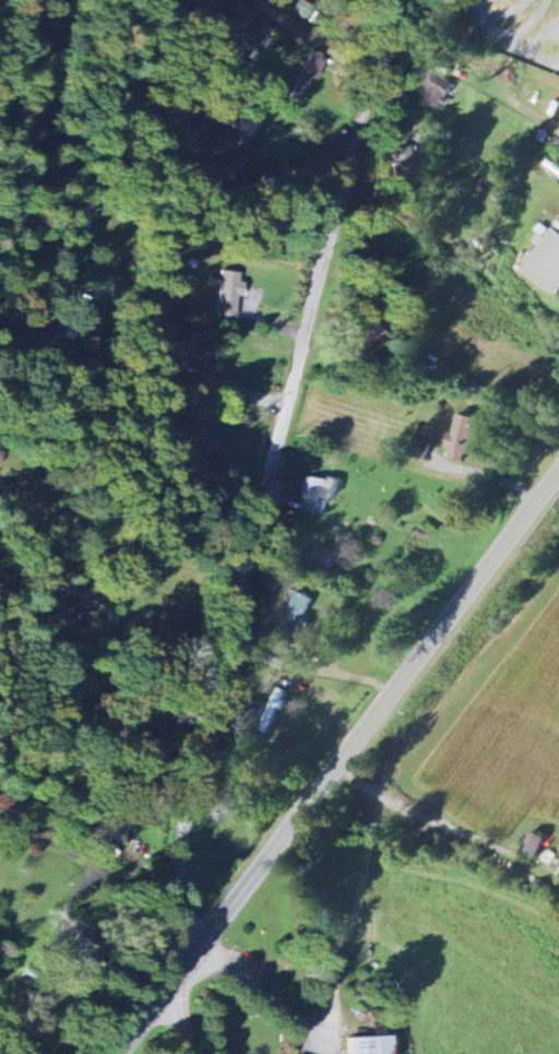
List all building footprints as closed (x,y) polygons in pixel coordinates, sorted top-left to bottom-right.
[(456,89),(437,71),(428,80),(434,85),(424,96),(438,109),(456,89)] [(387,150),(393,186),(413,183),(409,158),(399,159),(397,148),(387,150)] [(546,229),(518,273),(553,295),(558,288),(558,238),(546,229)] [(242,275),(209,269),(206,284),(218,286),(212,316),(234,320),(242,275)] [(336,481),(322,478),(321,482),(304,478),(296,509),(317,514),(321,498),(331,500),(336,481)] [(278,633),(294,640),(300,626),(308,629),(313,618),(307,616),(314,600),(295,592),(278,633)] [(285,691),(274,688),(260,731),(269,734),(277,709),(284,711),(287,702),(282,701),(285,691)] [(518,853),(532,860),(542,840),(528,833),(518,853)] [(103,953),(91,943),(94,939),(84,930),(63,955),(85,974),(103,953)] [(394,1036),(351,1037),(352,1053),(394,1053),(394,1036)]
